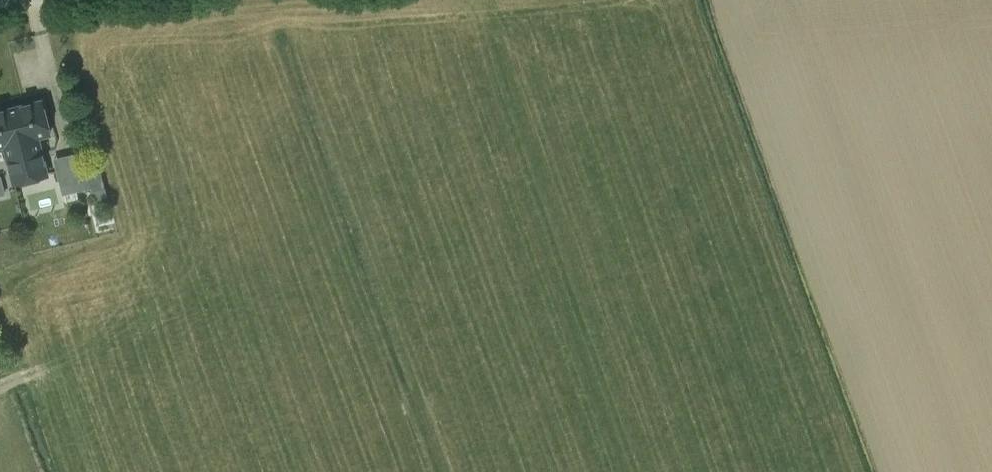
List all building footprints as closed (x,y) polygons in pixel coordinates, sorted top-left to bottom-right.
[(0,111),(0,146),(5,145),(15,183),(48,175),(38,136),(51,133),(42,100),(0,111)] [(77,177),(80,189),(90,186),(87,174),(77,177)] [(97,204),(108,201),(104,186),(93,188),(97,204)]
